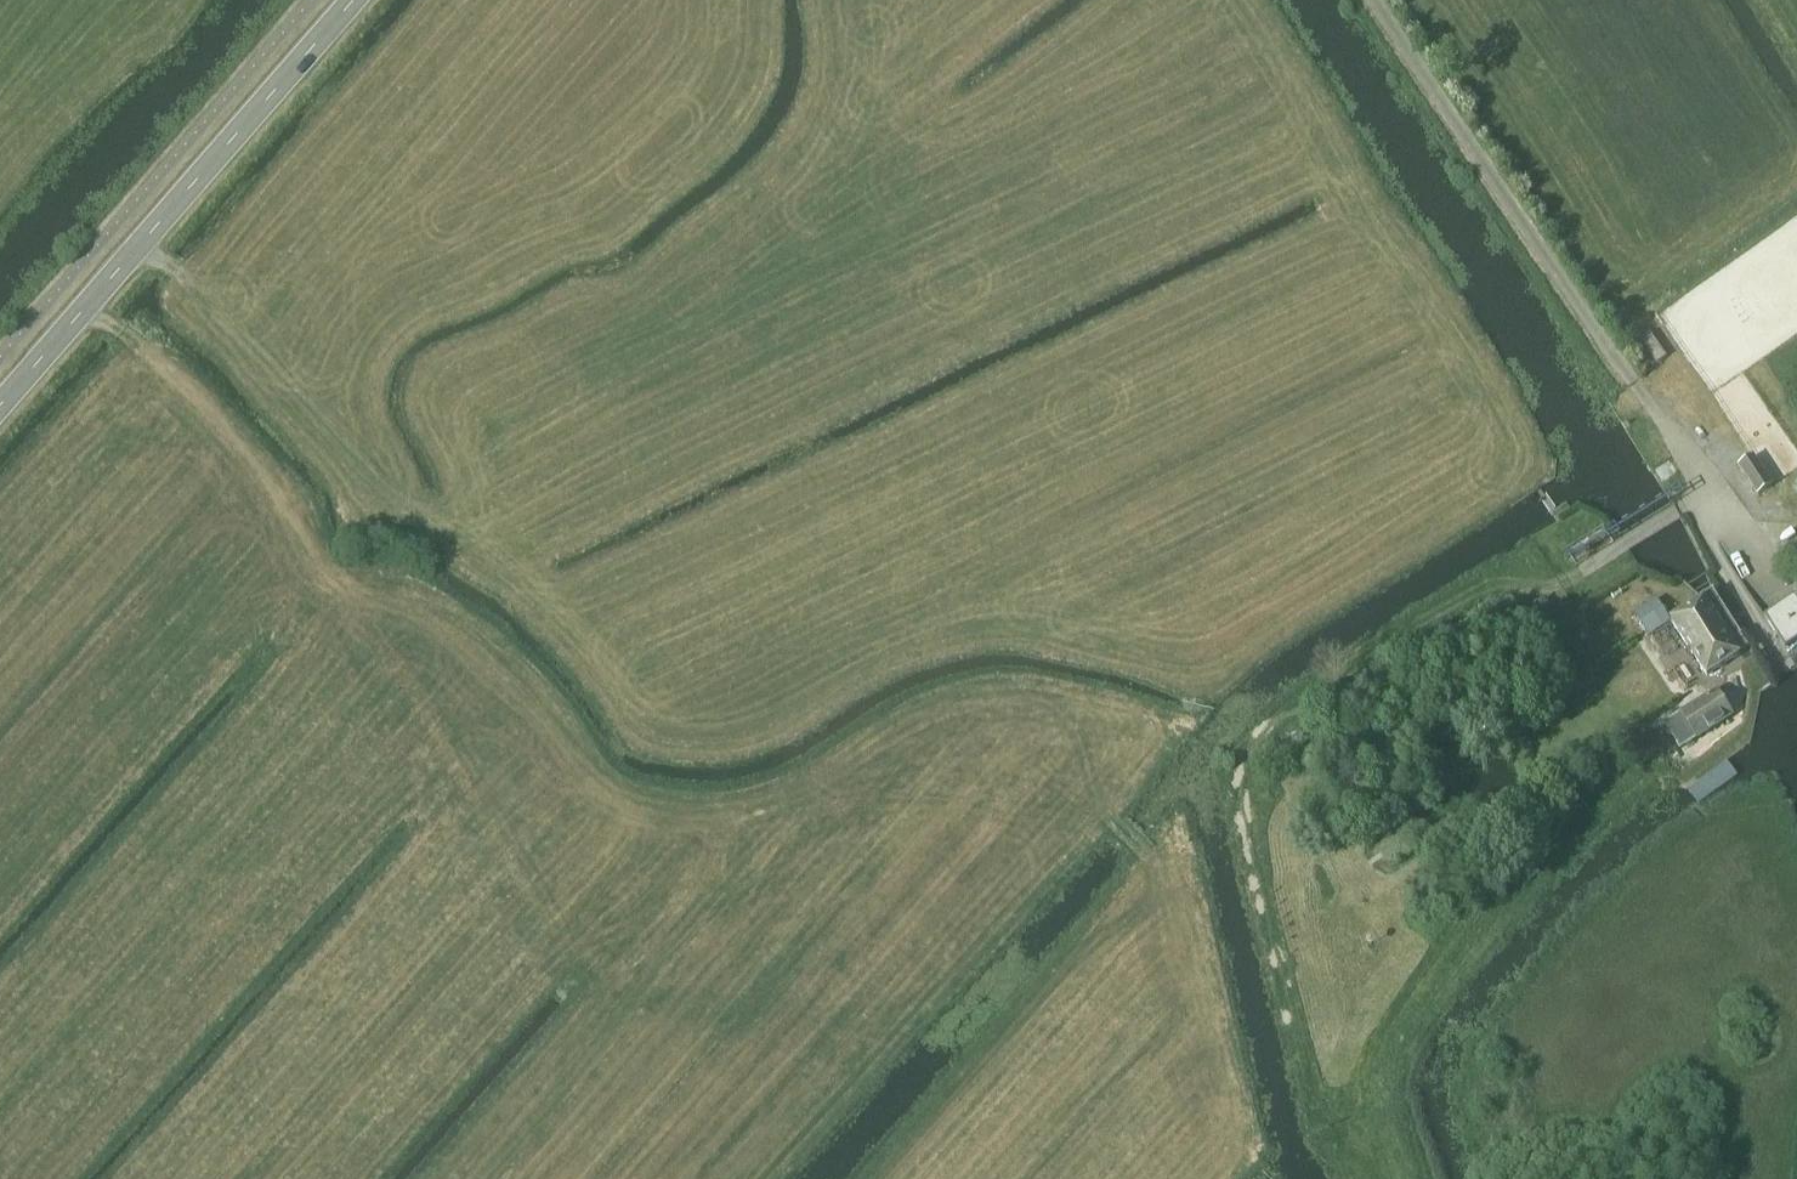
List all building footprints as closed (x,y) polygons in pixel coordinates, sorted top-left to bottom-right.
[(1752,459),(1739,468),(1757,496),(1770,487),(1771,486),(1753,458),(1752,459)] [(1733,643),(1742,636),(1714,593),(1703,600),(1705,602),(1673,623),(1709,677),(1741,655),(1733,643)] [(1796,643),(1796,600),(1796,598),(1766,619),(1787,650),(1796,643)] [(1679,716),(1665,726),(1681,750),(1695,740),(1697,739),(1731,715),(1716,693),(1681,715),(1679,716)]
